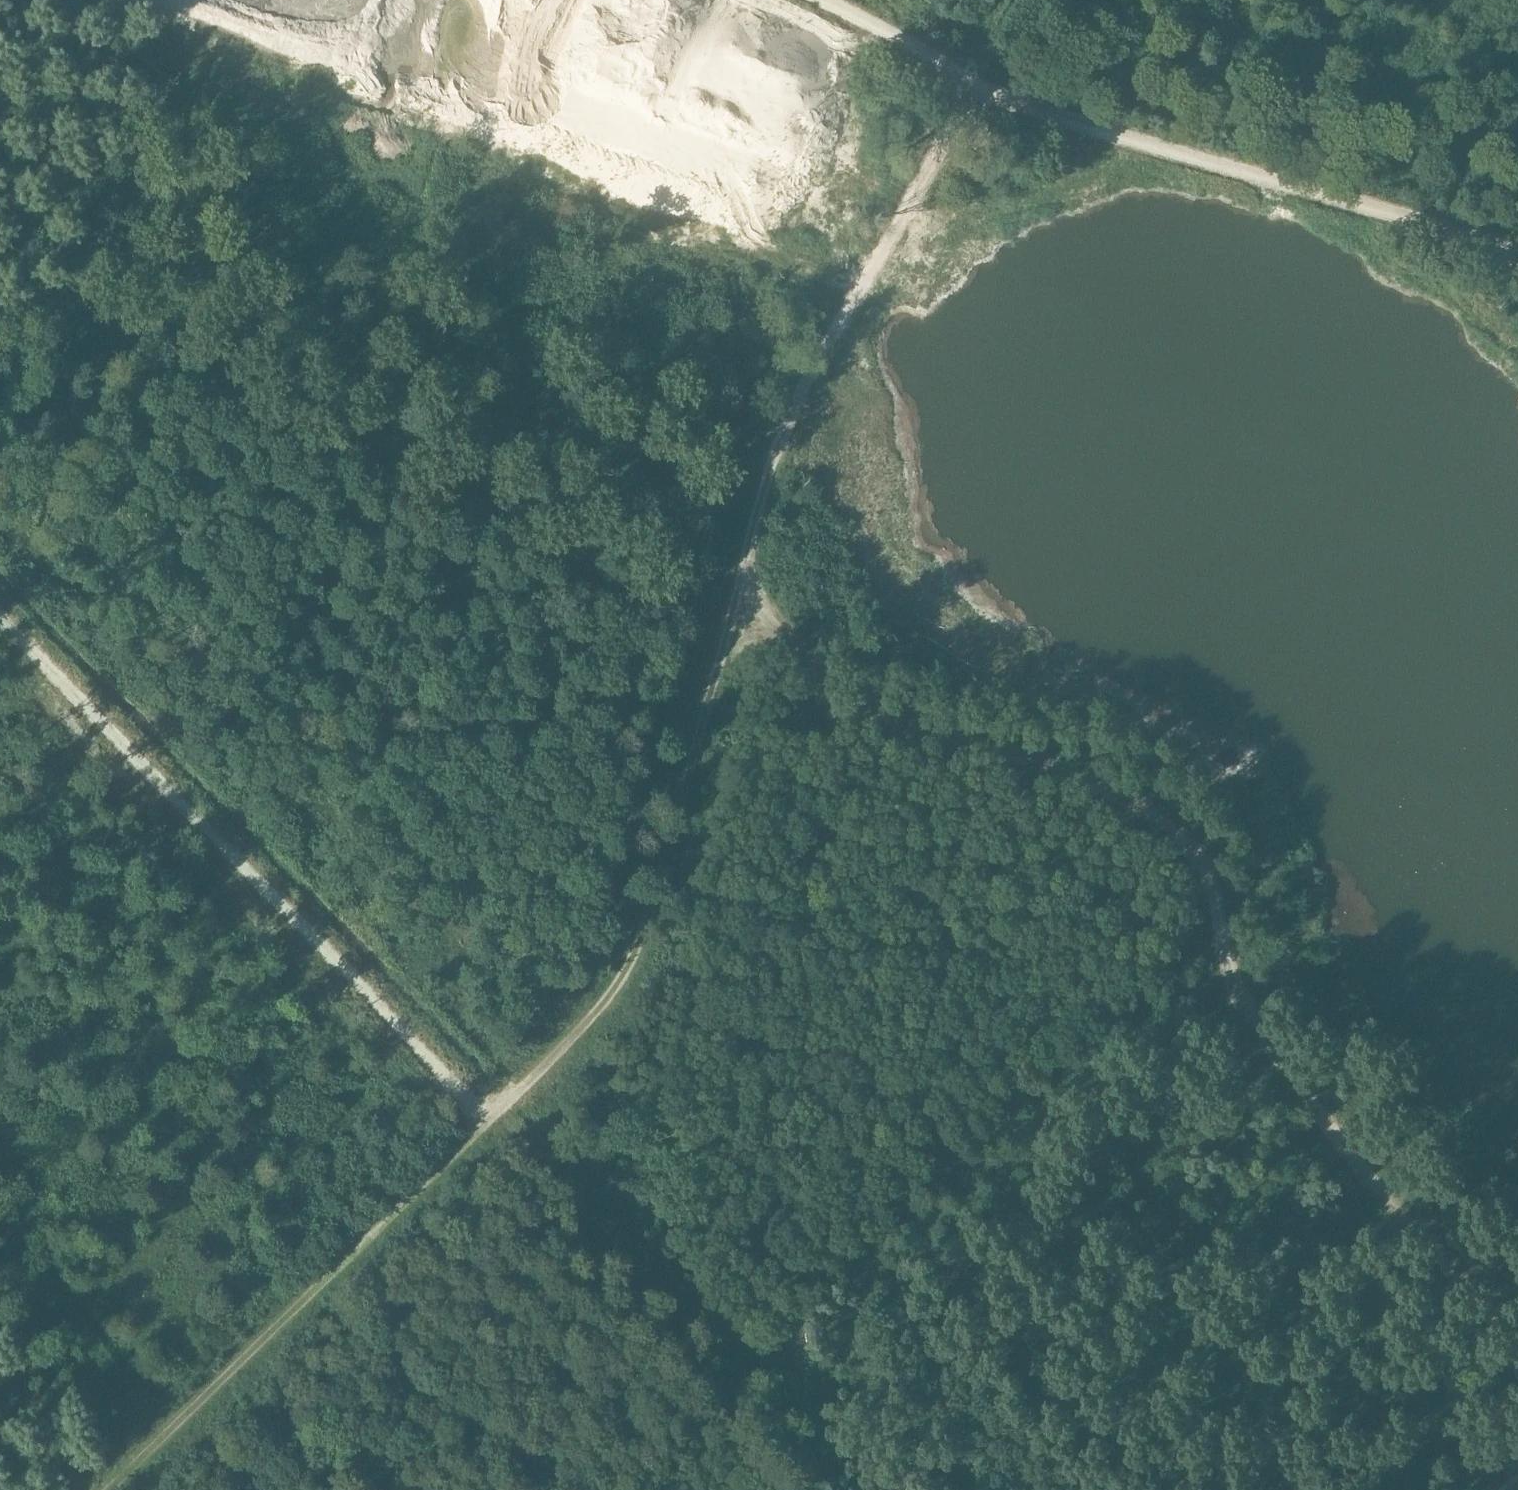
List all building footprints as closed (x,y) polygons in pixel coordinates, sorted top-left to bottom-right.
[(36,1381),(25,1386),(31,1400),(41,1396),(36,1381)]
